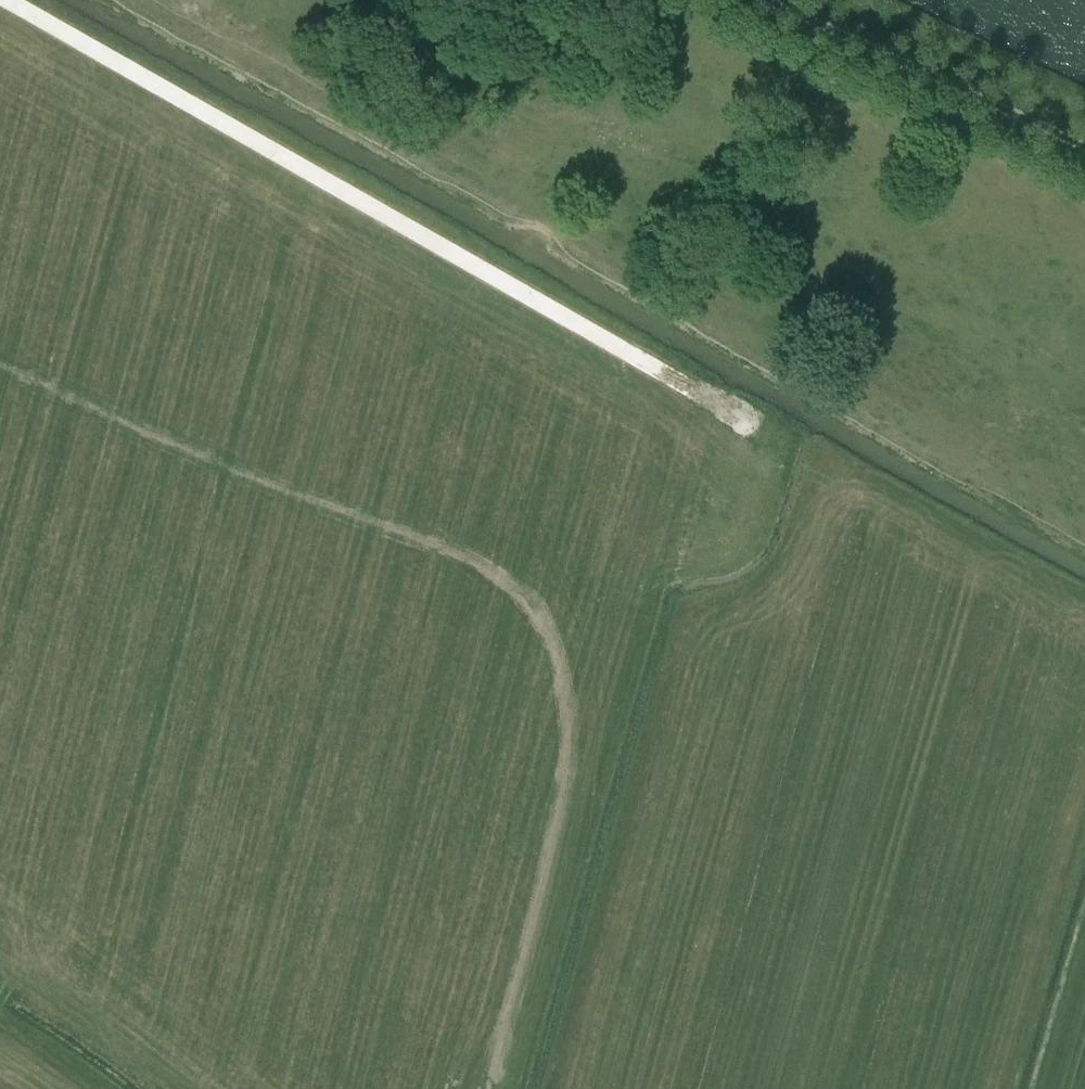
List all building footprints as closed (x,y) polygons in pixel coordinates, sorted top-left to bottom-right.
[(746,408),(741,418),(756,427),(761,417),(746,408)]
